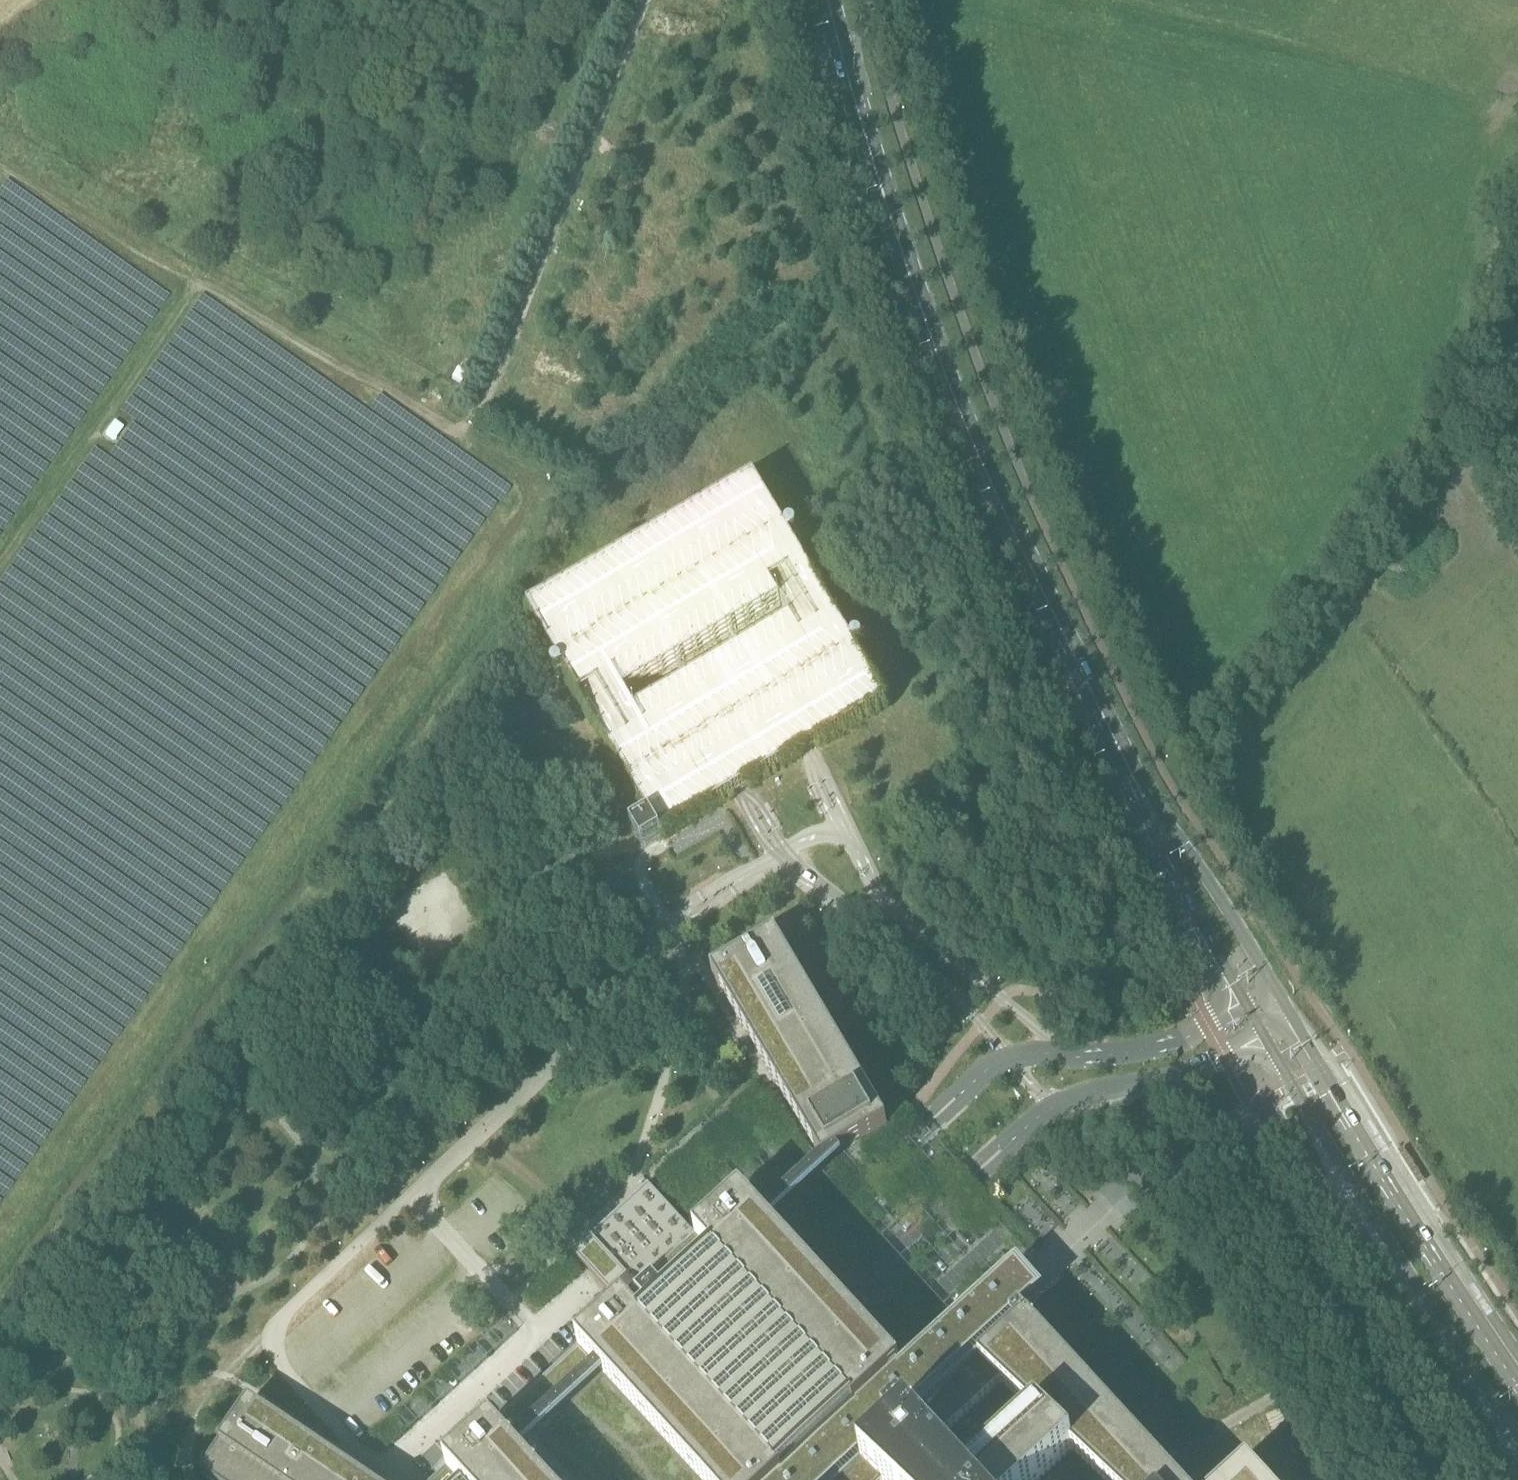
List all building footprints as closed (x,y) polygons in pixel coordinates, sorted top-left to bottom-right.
[(458,370),(452,379),(461,384),(466,375),(458,370)] [(115,422),(106,434),(114,440),(123,428),(115,422)] [(793,734),(872,681),(735,466),(518,612),(654,822),(735,773),(793,734)] [(777,938),(713,975),(824,1164),(888,1126),(777,938)] [(843,1157),(841,1154),(823,1165),(821,1160),(758,1213),(767,1223),(843,1157)] [(1024,1316),(1066,1277),(1051,1262),(1036,1245),(901,1369),(834,1297),(767,1223),(758,1213),(743,1197),(724,1214),(717,1207),(693,1230),(645,1178),(568,1249),(622,1308),(459,1457),(453,1462),(434,1479),(1175,1479),(1024,1316)] [(251,1400),(202,1473),(212,1479),(369,1479),(251,1400)]
